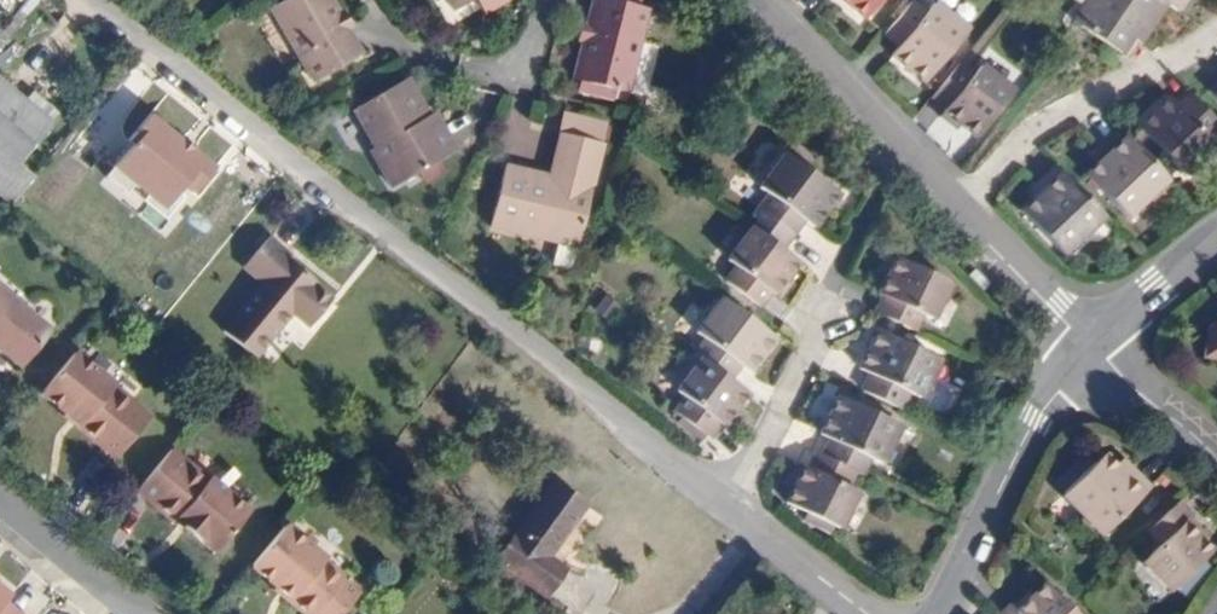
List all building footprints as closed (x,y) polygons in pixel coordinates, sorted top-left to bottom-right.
[(9,10),(19,0),(0,0),(0,2),(9,10)] [(331,0),(292,0),(274,11),(316,83),(363,56),(351,34),(342,19),(331,0)] [(453,9),(468,0),(448,0),(453,9)] [(578,81),(640,94),(653,7),(617,0),(592,0),(578,81)] [(879,0),(825,0),(824,1),(858,27),(879,0)] [(1124,62),(1159,8),(1147,0),(1083,0),(1067,25),(1124,62)] [(1171,15),(1181,0),(1147,0),(1159,8),(1171,15)] [(915,95),(967,30),(932,2),(880,66),(915,95)] [(342,19),(351,34),(361,28),(352,13),(342,19)] [(973,148),(1020,85),(979,55),(932,118),(973,148)] [(0,80),(0,202),(10,210),(34,182),(14,166),(50,121),(0,80)] [(425,121),(431,118),(411,83),(359,112),(380,147),(388,162),(381,166),(394,188),(459,151),(443,124),(431,131),(425,121)] [(1196,107),(1216,126),(1216,83),(1196,107)] [(1177,192),(1214,152),(1157,101),(1121,141),(1177,192)] [(443,124),(438,114),(431,118),(425,121),(431,131),(443,124)] [(562,182),(573,136),(560,134),(550,179),(562,182)] [(580,248),(605,144),(573,136),(562,182),(550,179),(508,169),(494,228),(580,248)] [(1068,180),(1120,224),(1153,185),(1101,141),(1068,180)] [(388,162),(380,147),(373,151),(381,166),(388,162)] [(832,200),(771,161),(745,200),(756,207),(746,222),(785,248),(795,233),(806,240),(832,200)] [(1048,174),(1011,214),(1061,260),(1097,220),(1048,174)] [(770,304),(794,268),(743,234),(721,268),(729,273),(721,286),(754,309),(762,298),(770,304)] [(287,253),(266,235),(241,266),(261,282),(220,330),(252,357),(290,312),(307,326),(330,298),(313,284),(315,282),(284,256),(287,253)] [(944,289),(888,262),(871,298),(877,301),(869,317),(911,337),(917,324),(925,328),(944,289)] [(0,286),(0,352),(15,365),(48,326),(0,286)] [(745,382),(768,345),(711,308),(689,342),(697,347),(687,361),(691,364),(725,386),(733,374),(745,382)] [(1203,332),(1208,340),(1203,365),(1216,366),(1216,323),(1203,332)] [(933,365),(869,333),(850,372),(863,379),(856,395),(895,414),(903,397),(915,403),(933,365)] [(113,458),(148,416),(110,385),(112,382),(74,350),(40,391),(77,423),(74,426),(113,458)] [(723,432),(744,398),(691,364),(670,397),(679,402),(669,418),(706,441),(715,426),(723,432)] [(893,431),(834,402),(816,439),(822,442),(814,458),(856,481),(864,463),(875,468),(893,431)] [(1125,466),(1107,446),(1064,487),(1101,526),(1151,479),(1133,459),(1125,466)] [(211,551),(245,510),(207,477),(204,480),(168,450),(133,493),(171,523),(173,521),(211,551)] [(807,472),(800,468),(781,505),(834,533),(852,499),(848,496),(856,481),(814,458),(807,472)] [(588,506),(554,481),(501,554),(549,589),(564,569),(550,559),(588,506)] [(1194,507),(1181,493),(1149,525),(1162,535),(1146,551),(1174,580),(1213,542),(1186,514),(1194,507)] [(321,560),(324,557),(285,524),(250,566),(286,598),(288,595),(302,607),(299,611),(303,613),(337,613),(357,590),(321,560)] [(1051,579),(1023,606),(1016,599),(1000,613),(1085,613),(1051,579)] [(3,601),(7,596),(0,590),(0,613),(18,613),(3,601)]
